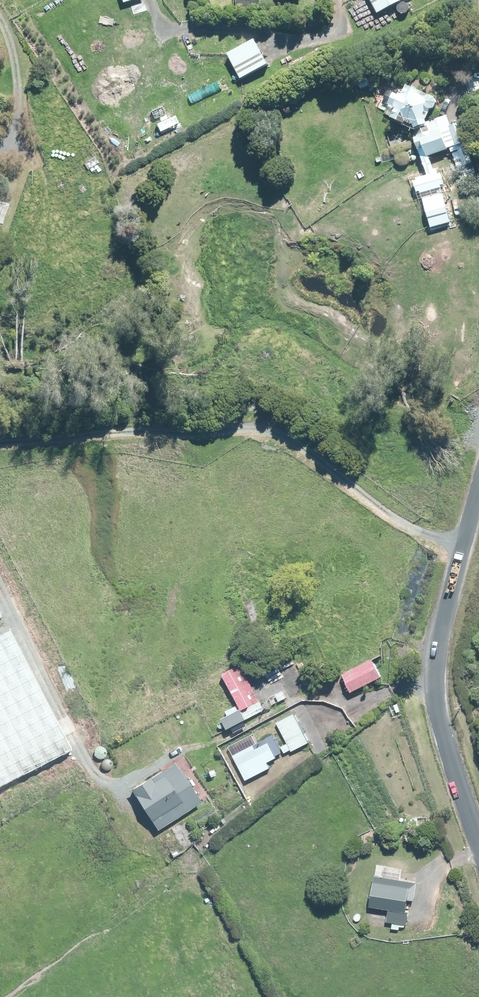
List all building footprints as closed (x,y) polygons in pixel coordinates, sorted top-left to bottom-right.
[(0,624),(0,768),(69,733),(10,619),(0,624)]
